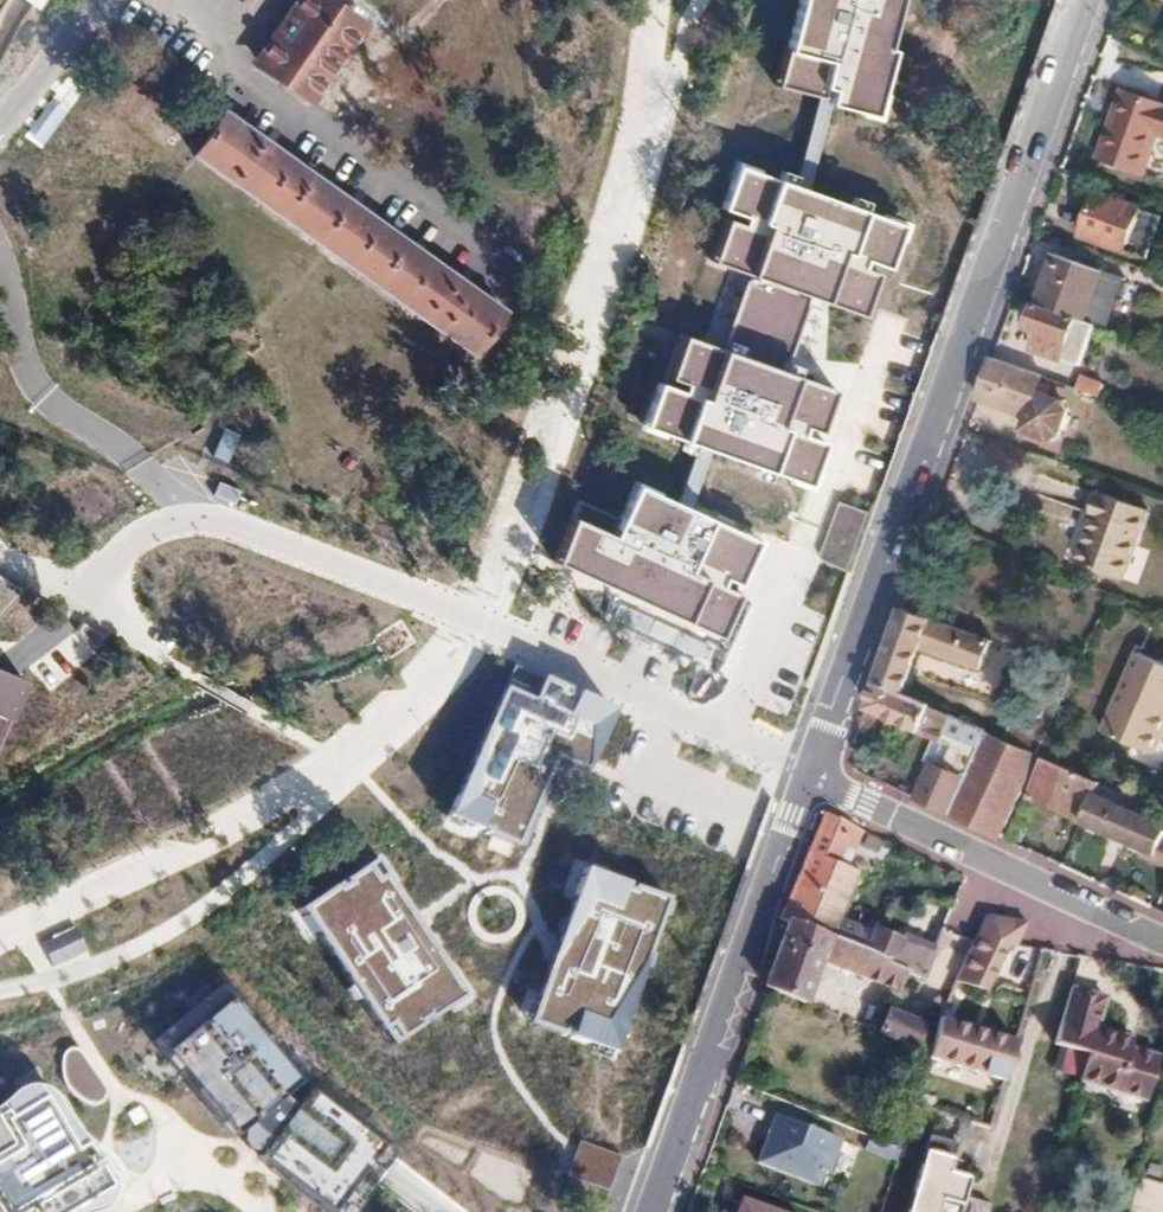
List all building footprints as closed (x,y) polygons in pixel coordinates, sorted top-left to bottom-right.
[(357,23),(324,0),(298,0),(254,62),(306,97),(357,23)] [(786,48),(783,47),(774,86),(819,97),(829,100),(829,103),(873,115),(890,48),(885,47),(897,0),(798,0),(786,48)] [(1100,155),(1144,171),(1158,129),(1162,131),(1162,102),(1124,88),(1100,155)] [(34,211),(96,110),(63,90),(2,191),(34,211)] [(829,100),(819,97),(795,187),(808,191),(829,103),(829,100)] [(191,154),(473,350),(505,305),(222,109),(191,154)] [(761,174),(758,185),(741,179),(729,212),(753,220),(751,227),(735,221),(720,264),(757,277),(730,352),(692,338),(677,381),(693,387),(690,393),(666,385),(650,429),(706,449),(713,451),(809,486),(825,442),(801,434),(804,426),(820,432),(835,390),(784,372),(811,297),(863,316),(878,274),(861,268),(865,259),(888,267),(899,236),(883,231),(887,219),(808,191),(795,187),(761,174)] [(1097,192),(1082,233),(1147,255),(1161,215),(1097,192)] [(1056,253),(1038,301),(1077,315),(1085,318),(1088,312),(1103,270),(1056,253)] [(1077,315),(1038,301),(1028,325),(1037,330),(1032,344),(1061,356),(1067,343),(1077,315)] [(1085,318),(1094,321),(1121,331),(1124,324),(1088,312),(1085,318)] [(1077,315),(1067,343),(1083,349),(1094,321),(1085,318),(1077,315)] [(993,355),(979,395),(1025,412),(1040,372),(993,355)] [(1082,374),(1078,386),(1100,394),(1105,382),(1082,374)] [(1100,394),(1078,386),(1072,399),(1095,407),(1100,394)] [(1037,431),(1030,451),(1062,463),(1069,443),(1037,431)] [(713,451),(706,449),(681,505),(687,507),(713,451)] [(681,505),(638,485),(622,520),(580,500),(561,524),(728,600),(748,557),(735,591),(758,539),(687,507),(681,505)] [(1093,516),(1077,560),(1125,577),(1149,510),(1098,491),(1089,514),(1093,516)] [(870,513),(842,503),(822,557),(851,568),(870,513)] [(0,575),(0,616),(25,589),(0,575)] [(876,681),(904,693),(921,647),(980,669),(991,639),(989,639),(903,607),(876,681)] [(101,631),(81,621),(73,628),(93,650),(101,631)] [(621,671),(522,628),(447,815),(520,848),(552,774),(540,769),(546,755),(569,765),(593,735),(621,671)] [(1106,727),(1154,751),(1162,733),(1162,662),(1142,652),(1106,727)] [(85,662),(20,705),(44,741),(109,699),(85,662)] [(20,678),(0,669),(0,729),(20,678)] [(876,681),(865,709),(939,742),(941,743),(945,731),(951,715),(904,693),(876,681)] [(999,736),(1012,702),(979,690),(968,722),(986,730),(999,736)] [(999,736),(986,730),(979,746),(948,813),(998,837),(1038,753),(999,736)] [(941,743),(939,742),(913,797),(924,802),(948,813),(979,746),(945,731),(941,743)] [(1045,756),(1025,797),(1079,821),(1091,791),(1094,792),(1099,780),(1045,756)] [(1079,821),(1142,849),(1139,855),(1153,863),(1162,841),(1162,824),(1154,820),(1156,813),(1150,809),(1146,817),(1094,792),(1091,791),(1079,821)] [(888,965),(909,973),(924,980),(933,957),(905,945),(874,932),(872,938),(838,924),(857,876),(849,872),(837,867),(846,844),(847,842),(859,848),(865,835),(826,819),(800,881),(783,922),(792,925),(793,926),(884,963),(888,965)] [(1153,863),(1162,867),(1162,841),(1153,863)] [(837,867),(849,872),(859,848),(847,842),(846,844),(837,867)] [(366,863),(298,908),(330,957),(335,953),(364,996),(359,999),(391,1047),(465,997),(426,938),(418,944),(409,931),(405,924),(414,918),(383,872),(375,877),(366,863)] [(669,899),(585,869),(554,954),(530,1023),(614,1053),(669,899)] [(905,945),(933,957),(944,932),(915,920),(905,945)] [(765,989),(770,991),(806,1006),(824,964),(900,995),(909,973),(888,965),(884,963),(793,926),(792,925),(765,989)] [(1010,928),(992,927),(988,937),(968,986),(997,998),(1013,958),(1020,961),(1033,931),(1010,928)] [(1086,1053),(1079,1078),(1149,1100),(1162,1058),(1132,1048),(1120,1045),(1123,1034),(1097,1026),(1106,997),(1070,986),(1054,1042),(1086,1053)] [(166,1051),(236,1136),(250,1124),(271,1142),(259,1157),(332,1211),(334,1211),(383,1148),(309,1092),(294,1111),(281,1099),(299,1084),(229,1000),(166,1051)] [(885,1034),(926,1050),(932,1028),(893,1013),(885,1034)] [(1013,1077),(1024,1042),(947,1020),(936,1054),(1013,1077)] [(1120,1045),(1132,1048),(1134,1038),(1123,1034),(1120,1045)] [(0,1113),(0,1211),(66,1211),(107,1187),(83,1147),(74,1152),(42,1099),(8,1119),(3,1111),(0,1113)] [(770,1121),(755,1160),(816,1181),(821,1168),(826,1169),(838,1137),(781,1117),(770,1121)] [(930,1132),(926,1145),(952,1154),(957,1140),(930,1132)] [(893,1143),(869,1134),(864,1148),(887,1157),(893,1143)] [(576,1154),(571,1171),(609,1183),(619,1151),(581,1139),(576,1154)] [(957,1178),(961,1165),(929,1155),(912,1211),(949,1211),(953,1202),(974,1208),(981,1185),(957,1178)] [(736,1211),(779,1211),(741,1198),(736,1211)]
